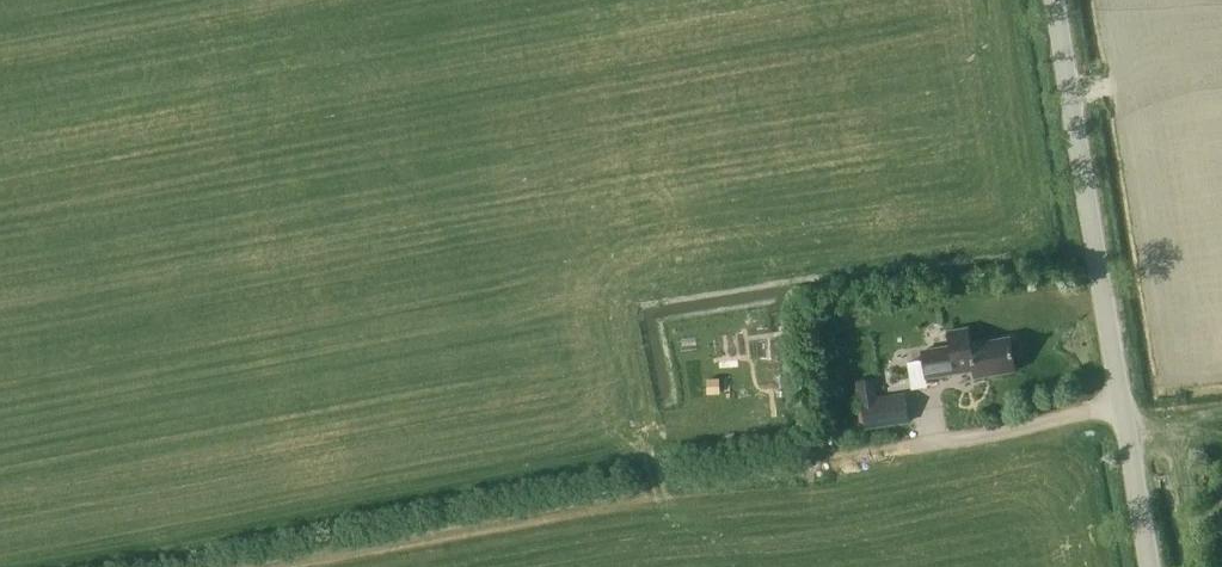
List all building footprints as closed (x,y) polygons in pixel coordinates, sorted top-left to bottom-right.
[(971,343),(968,328),(948,331),(950,345),(921,349),(925,374),(954,369),(954,367),(973,364),(975,376),(1015,370),(1010,337),(971,343)] [(874,377),(857,380),(865,428),(910,419),(906,392),(878,397),(874,377)] [(825,444),(842,440),(839,426),(821,430),(825,444)]
